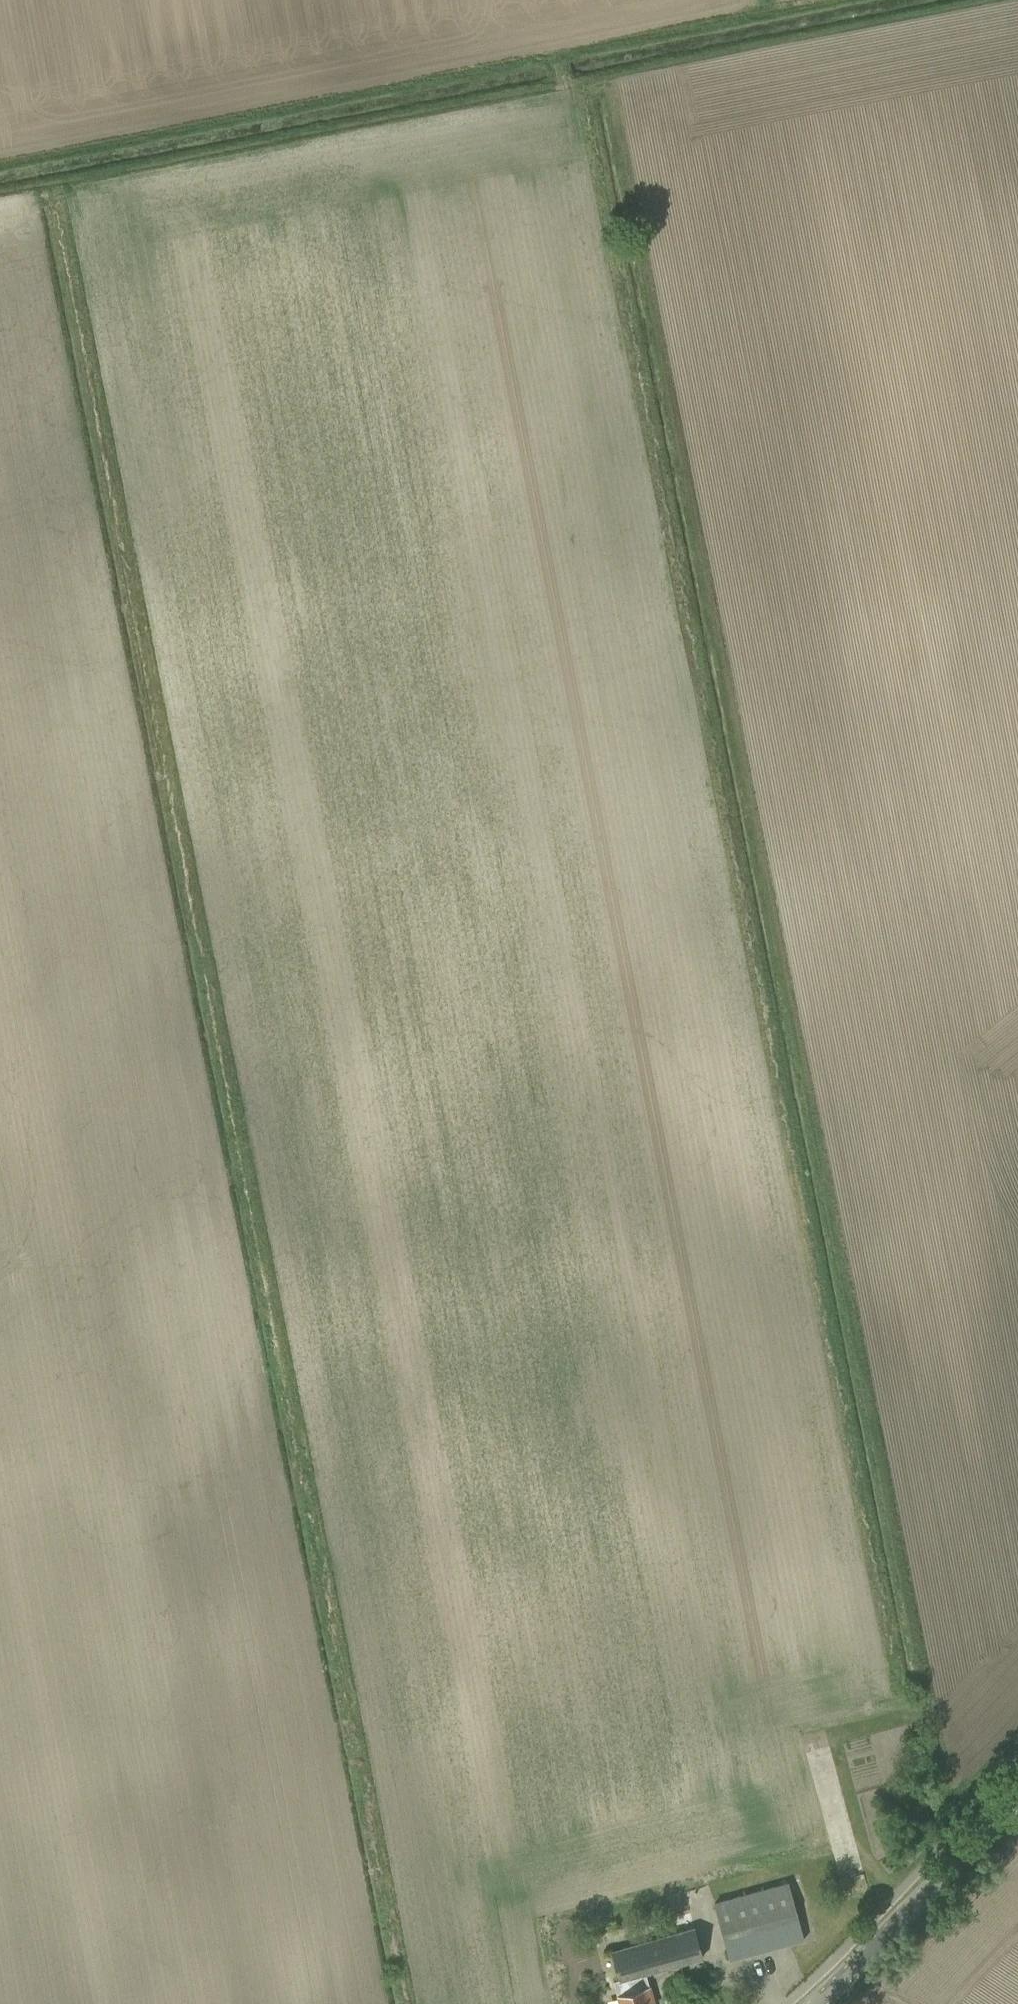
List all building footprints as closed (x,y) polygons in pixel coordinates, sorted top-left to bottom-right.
[(786,1881),(775,1885),(790,1944),(805,1940),(786,1881)] [(731,1959),(761,1952),(745,1893),(714,1902),(719,1920),(728,1950),(731,1959)] [(644,1973),(702,1957),(694,1929),(613,1952),(621,1980),(614,1982),(620,2003),(655,2003),(650,1985),(647,1986),(644,1973)]
